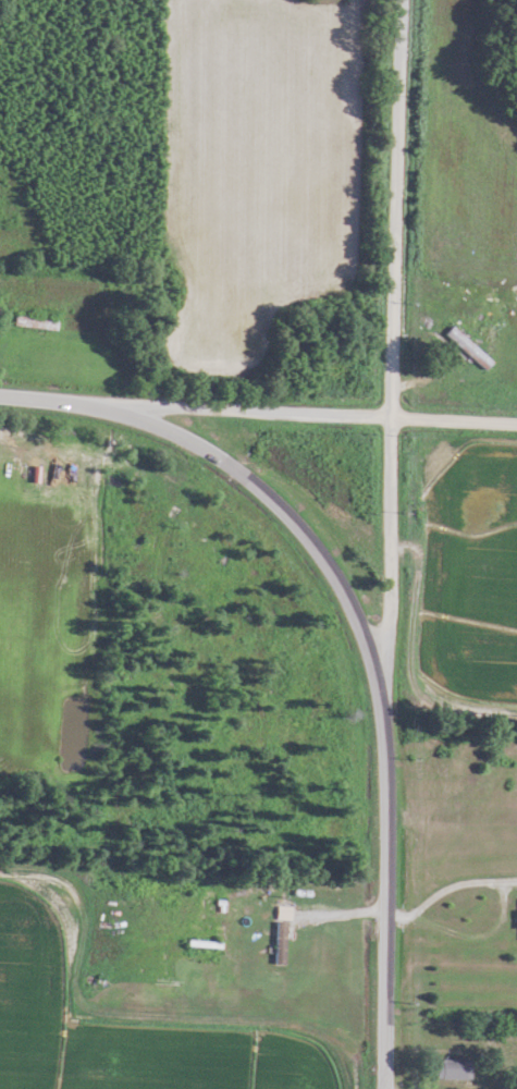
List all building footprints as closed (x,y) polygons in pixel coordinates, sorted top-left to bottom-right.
[(52,319),(9,316),(8,326),(51,329),(52,319)] [(282,965),(282,922),(269,922),(269,965),(282,965)] [(431,1080),(466,1080),(466,1059),(431,1059),(431,1080)]
